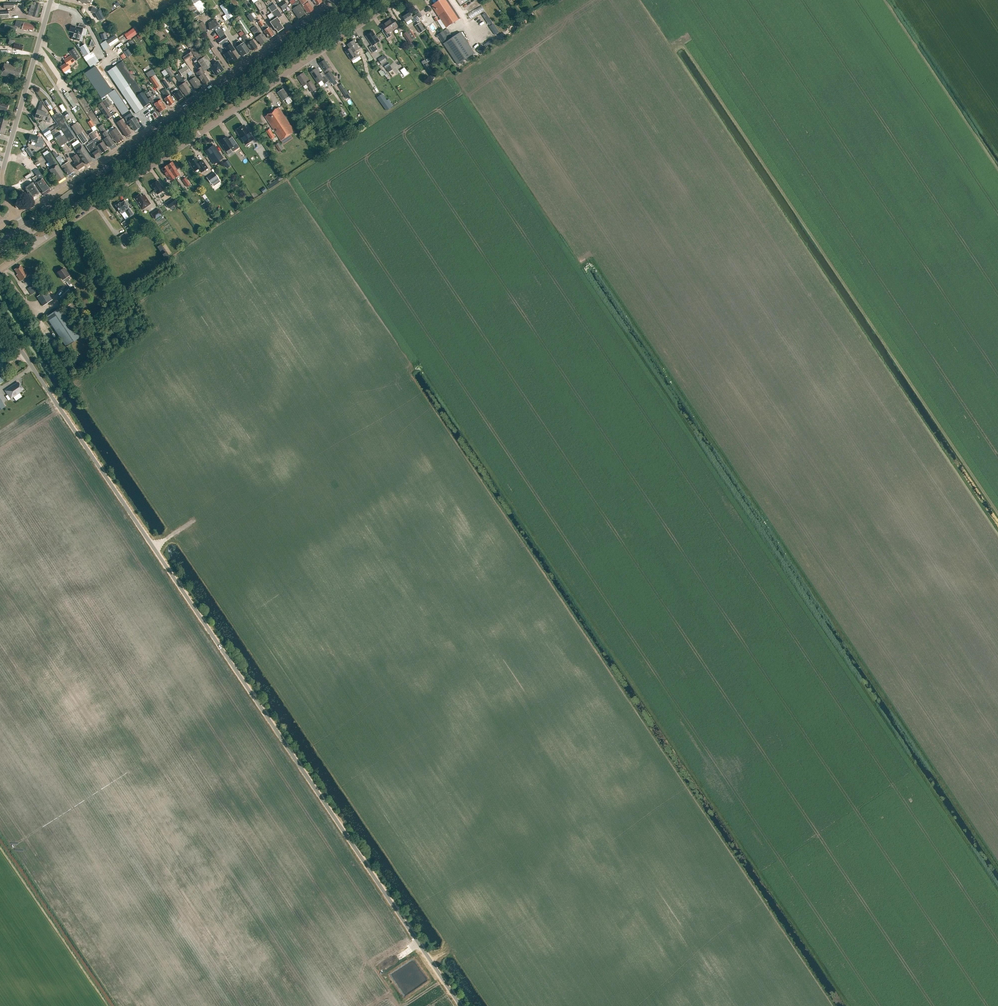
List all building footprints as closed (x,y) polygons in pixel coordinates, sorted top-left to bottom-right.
[(202,0),(192,0),(191,0),(184,5),(188,12),(189,12),(192,16),(190,16),(183,5),(180,7),(184,13),(189,21),(193,18),(208,8),(202,0)] [(260,11),(264,8),(258,0),(254,3),(260,11)] [(283,10),(288,6),(284,0),(278,4),(283,10)] [(304,4),(307,2),(306,0),(299,0),(302,5),(303,5),(303,6),(308,13),(309,12),(310,13),(314,10),(309,2),(305,5),(304,4)] [(460,18),(448,0),(441,0),(432,6),(446,27),(460,18)] [(30,8),(39,11),(41,4),(35,2),(34,3),(32,3),(30,8)] [(299,5),(297,2),(292,6),(293,7),(292,8),(293,9),(299,19),(306,14),(299,5)] [(229,19),(233,16),(224,3),(220,6),(229,19)] [(481,5),(468,14),(471,19),(485,10),(481,5)] [(92,6),(90,11),(96,13),(95,14),(99,21),(105,18),(99,8),(98,8),(92,6)] [(37,18),(39,11),(30,8),(29,12),(30,12),(29,15),(37,18)] [(277,8),(271,12),(271,13),(274,16),(275,17),(274,17),(275,18),(273,20),(276,24),(277,24),(279,26),(278,27),(281,31),(284,29),(280,23),(280,22),(277,17),(281,14),(277,8)] [(481,15),(489,25),(493,22),(485,12),(481,15)] [(271,13),(267,16),(269,19),(271,21),(270,22),(275,30),(275,29),(278,33),(281,31),(278,27),(279,26),(277,24),(276,24),(273,20),(275,18),(274,17),(275,17),(274,16),(271,13)] [(413,22),(415,25),(421,21),(417,15),(413,18),(410,13),(403,17),(407,23),(408,25),(413,22)] [(246,34),(250,31),(242,18),(237,22),(246,34)] [(387,22),(393,30),(396,28),(398,30),(400,29),(393,18),(387,22)] [(225,42),(228,40),(223,32),(223,31),(216,22),(214,19),(208,23),(209,30),(212,31),(214,30),(220,38),(222,37),(225,42)] [(24,22),(17,20),(15,26),(21,28),(21,27),(22,27),(22,29),(27,31),(27,29),(33,31),(35,25),(24,22)] [(261,27),(269,38),(274,35),(269,28),(266,29),(265,28),(265,27),(264,25),(261,20),(258,22),(261,27)] [(196,25),(202,34),(206,31),(205,25),(203,21),(196,25)] [(390,32),(393,30),(387,22),(382,25),(385,30),(382,31),(387,39),(392,36),(390,32)] [(415,26),(420,33),(425,30),(420,22),(415,26)] [(494,23),(489,26),(494,34),(499,31),(494,23)] [(85,29),(86,26),(79,24),(78,27),(71,25),(70,31),(74,32),(72,39),(79,41),(81,34),(84,35),(86,29),(85,29)] [(154,32),(159,28),(156,24),(151,27),(154,32)] [(125,34),(128,39),(137,33),(133,28),(125,34)] [(261,34),(257,29),(252,32),(256,37),(255,38),(258,41),(261,45),(267,41),(262,33),(261,34)] [(416,37),(411,30),(408,32),(412,40),(416,37)] [(373,46),(379,42),(380,41),(377,38),(373,31),(366,36),(373,46)] [(412,40),(408,32),(407,31),(403,34),(410,43),(413,41),(412,40)] [(442,42),(448,38),(443,31),(438,35),(442,42)] [(458,64),(475,53),(461,32),(444,43),(458,64)] [(249,37),(248,38),(245,34),(241,37),(244,42),(245,41),(246,44),(249,48),(250,48),(252,51),(257,47),(252,40),(251,40),(249,37)] [(115,35),(106,41),(108,44),(110,47),(118,41),(117,38),(115,35)] [(22,50),(23,45),(15,43),(15,41),(9,39),(8,44),(14,45),(13,48),(22,50)] [(241,44),(239,41),(235,43),(237,47),(236,47),(237,48),(236,48),(238,51),(239,51),(242,56),(249,51),(243,42),(241,44)] [(350,48),(349,49),(346,51),(347,54),(351,60),(359,55),(356,51),(359,49),(354,41),(348,44),(350,48)] [(230,65),(237,60),(231,51),(234,49),(230,43),(225,47),(228,52),(224,55),(230,65)] [(79,47),(84,56),(83,57),(86,61),(95,55),(92,51),(90,52),(85,44),(79,47)] [(212,65),(205,56),(204,56),(197,45),(190,49),(198,61),(204,71),(208,69),(210,71),(212,70),(216,76),(220,73),(220,72),(223,70),(219,64),(217,61),(212,65)] [(75,60),(80,57),(75,48),(69,51),(75,60)] [(185,60),(193,55),(188,48),(180,54),(185,60)] [(384,55),(378,59),(382,64),(383,63),(389,73),(393,70),(387,61),(384,55)] [(67,62),(60,67),(64,72),(70,68),(72,67),(70,65),(74,62),(71,56),(66,59),(67,62)] [(330,71),(328,69),(330,68),(325,60),(319,64),(325,71),(326,74),(326,75),(331,83),(336,80),(330,71)] [(144,108),(143,107),(150,102),(122,61),(107,71),(136,114),(144,108)] [(183,76),(191,71),(185,62),(181,65),(183,67),(179,70),(183,76)] [(18,80),(22,69),(4,64),(1,75),(18,80)] [(175,75),(171,70),(169,67),(166,69),(171,77),(175,75)] [(209,81),(204,73),(205,73),(201,67),(197,69),(198,71),(196,73),(201,80),(202,80),(204,84),(209,81)] [(325,75),(322,77),(316,68),(311,72),(318,83),(322,81),(324,84),(329,81),(325,75)] [(433,80),(437,77),(431,68),(427,70),(433,80)] [(370,81),(378,75),(374,69),(366,75),(370,81)] [(195,89),(201,85),(193,73),(189,76),(192,79),(189,81),(195,89)] [(304,75),(302,73),(298,76),(299,78),(298,79),(304,86),(307,84),(312,92),(317,89),(311,81),(310,82),(305,74),(304,75)] [(155,88),(156,88),(159,86),(153,76),(152,77),(149,79),(152,83),(155,88)] [(186,96),(191,92),(183,80),(180,82),(182,84),(179,86),(183,92),(186,96)] [(179,90),(178,88),(177,89),(178,91),(176,92),(174,89),(171,91),(177,101),(184,97),(179,90)] [(169,95),(165,89),(161,91),(166,98),(164,99),(169,106),(174,102),(169,95)] [(289,97),(283,89),(278,93),(283,101),(286,99),(287,101),(286,101),(288,104),(293,102),(289,96),(289,97)] [(68,92),(64,95),(73,108),(77,105),(68,92)] [(122,115),(131,127),(134,131),(140,127),(137,122),(138,122),(135,117),(130,120),(129,117),(132,115),(129,111),(118,94),(112,98),(122,115)] [(382,94),(377,97),(387,111),(392,107),(382,94)] [(156,101),(154,98),(152,96),(149,98),(148,98),(153,105),(154,104),(159,112),(163,110),(156,101)] [(156,101),(163,110),(166,108),(161,99),(160,99),(158,96),(154,98),(156,101)] [(107,108),(112,104),(108,98),(102,101),(107,108)] [(0,109),(6,111),(8,105),(0,102),(0,111),(0,109)] [(107,119),(111,116),(102,102),(98,105),(107,119)] [(281,141),(295,131),(279,107),(265,117),(281,141)] [(49,123),(50,119),(47,118),(48,115),(45,115),(46,112),(37,110),(35,118),(45,121),(45,122),(49,123)] [(69,142),(74,138),(58,113),(52,116),(69,142)] [(124,123),(121,119),(116,123),(126,136),(131,133),(126,126),(127,126),(127,125),(125,122),(124,122),(124,123)] [(71,126),(77,135),(81,132),(82,132),(76,123),(71,126)] [(45,136),(59,127),(57,124),(53,126),(54,127),(51,130),(49,127),(42,131),(45,136)] [(109,147),(114,143),(102,125),(98,127),(102,133),(105,138),(104,139),(109,147)] [(248,131),(247,132),(243,125),(236,130),(239,134),(238,134),(245,145),(254,139),(248,131)] [(117,143),(123,139),(116,128),(109,133),(114,140),(117,143)] [(272,139),(275,137),(270,129),(266,131),(272,139)] [(56,133),(55,130),(52,132),(57,140),(63,136),(59,131),(56,133)] [(100,144),(96,138),(97,137),(93,131),(89,134),(93,140),(92,140),(96,146),(101,153),(107,149),(103,142),(100,144)] [(83,144),(87,141),(81,132),(77,135),(83,144)] [(48,141),(53,138),(50,133),(45,136),(48,141)] [(38,147),(39,145),(40,140),(37,140),(38,137),(30,135),(28,141),(36,143),(35,146),(38,147)] [(56,140),(60,146),(68,141),(64,135),(63,136),(57,140),(56,140)] [(232,137),(228,139),(227,136),(225,137),(219,141),(226,151),(230,149),(232,152),(239,148),(232,137)] [(82,146),(79,142),(73,147),(83,160),(86,164),(91,161),(89,156),(82,146)] [(101,154),(95,145),(91,147),(89,144),(86,146),(91,154),(94,158),(101,154)] [(206,151),(209,156),(212,160),(214,164),(223,158),(214,145),(206,151)] [(29,146),(25,149),(30,157),(34,155),(37,153),(35,150),(32,151),(29,146)] [(58,156),(55,151),(52,153),(57,160),(61,166),(65,172),(66,172),(68,175),(74,171),(72,168),(72,167),(68,161),(66,163),(60,155),(58,156)] [(65,177),(62,174),(63,173),(49,153),(44,156),(50,165),(52,168),(49,170),(54,177),(55,177),(58,182),(65,177)] [(78,170),(84,166),(80,159),(76,154),(72,157),(75,162),(73,163),(78,170)] [(199,163),(197,161),(198,161),(195,157),(192,159),(192,160),(189,161),(191,165),(190,165),(195,171),(199,169),(201,172),(208,168),(202,160),(199,163)] [(42,193),(49,188),(42,179),(44,178),(34,162),(30,165),(36,175),(32,178),(42,193)] [(167,165),(175,178),(179,175),(176,170),(177,170),(172,162),(167,165)] [(171,181),(175,178),(167,165),(162,169),(167,176),(171,181)] [(211,183),(218,178),(214,172),(206,177),(211,183)] [(29,185),(36,196),(40,193),(33,183),(34,182),(31,177),(28,179),(31,184),(29,185)] [(157,194),(164,190),(158,181),(151,185),(157,194)] [(35,196),(36,196),(29,185),(25,188),(31,198),(35,196)] [(151,204),(145,196),(145,195),(142,196),(140,194),(134,198),(140,207),(142,210),(146,207),(151,204)] [(169,208),(177,202),(174,197),(165,203),(169,208)] [(130,208),(125,201),(121,203),(120,202),(116,205),(121,214),(125,211),(129,217),(134,214),(130,208)] [(155,219),(162,214),(159,209),(151,214),(155,219)] [(126,247),(132,243),(128,238),(129,236),(126,232),(119,237),(126,247)] [(165,258),(169,255),(161,243),(157,246),(165,258)] [(24,269),(21,265),(15,270),(18,275),(17,275),(20,281),(22,280),(27,277),(29,276),(24,269)] [(69,280),(67,276),(69,275),(64,268),(58,272),(63,279),(64,279),(66,282),(69,280)] [(34,284),(28,288),(32,294),(38,291),(34,284)] [(43,306),(52,300),(46,291),(37,297),(43,306)] [(66,306),(76,300),(73,296),(64,302),(66,306)] [(66,347),(81,337),(61,307),(47,317),(66,347)] [(18,382),(14,385),(14,384),(12,386),(8,388),(5,390),(6,392),(11,399),(20,393),(19,392),(23,389),(18,382)]
